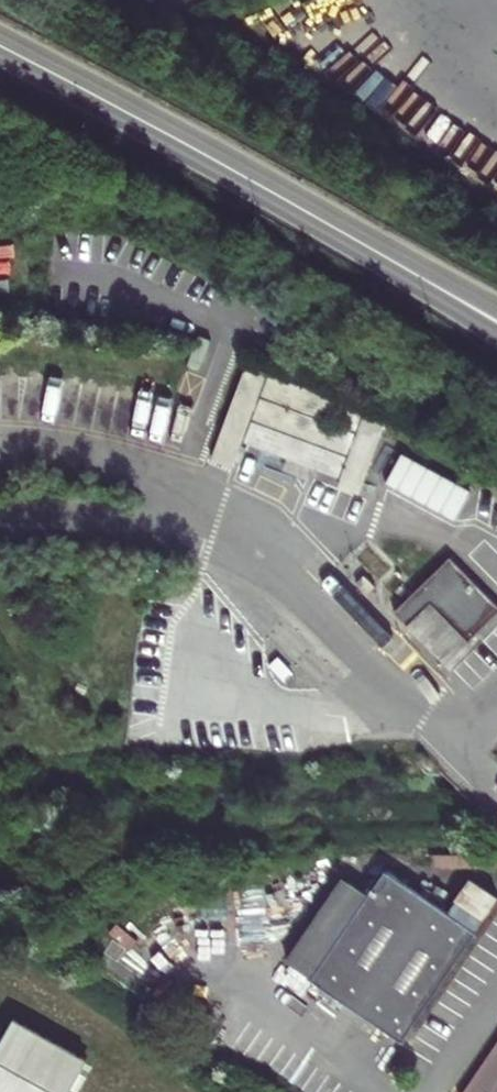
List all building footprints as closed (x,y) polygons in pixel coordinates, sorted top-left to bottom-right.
[(363,485),(387,413),(242,366),(211,460),(231,466),(238,444),(363,485)] [(455,518),(471,488),(401,453),(386,483),(455,518)] [(406,586),(373,553),(361,565),(394,598),(406,586)] [(391,612),(408,629),(416,621),(450,656),(466,640),(496,610),(496,607),(447,556),(391,612)] [(361,574),(357,577),(352,582),(364,594),(373,586),(361,574)] [(471,645),(466,640),(450,656),(416,621),(408,629),(447,669),(471,645)] [(369,895),(313,976),(404,1038),(477,931),(386,869),(369,895)] [(288,959),(313,976),(369,895),(343,877),(288,959)] [(102,937),(86,967),(159,1005),(175,975),(102,937)] [(87,1059),(14,1018),(0,1043),(0,1091),(69,1091),(87,1061),(87,1059)] [(465,1091),(496,1091),(496,1045),(465,1091)] [(87,1061),(69,1091),(79,1091),(94,1065),(87,1061)]
